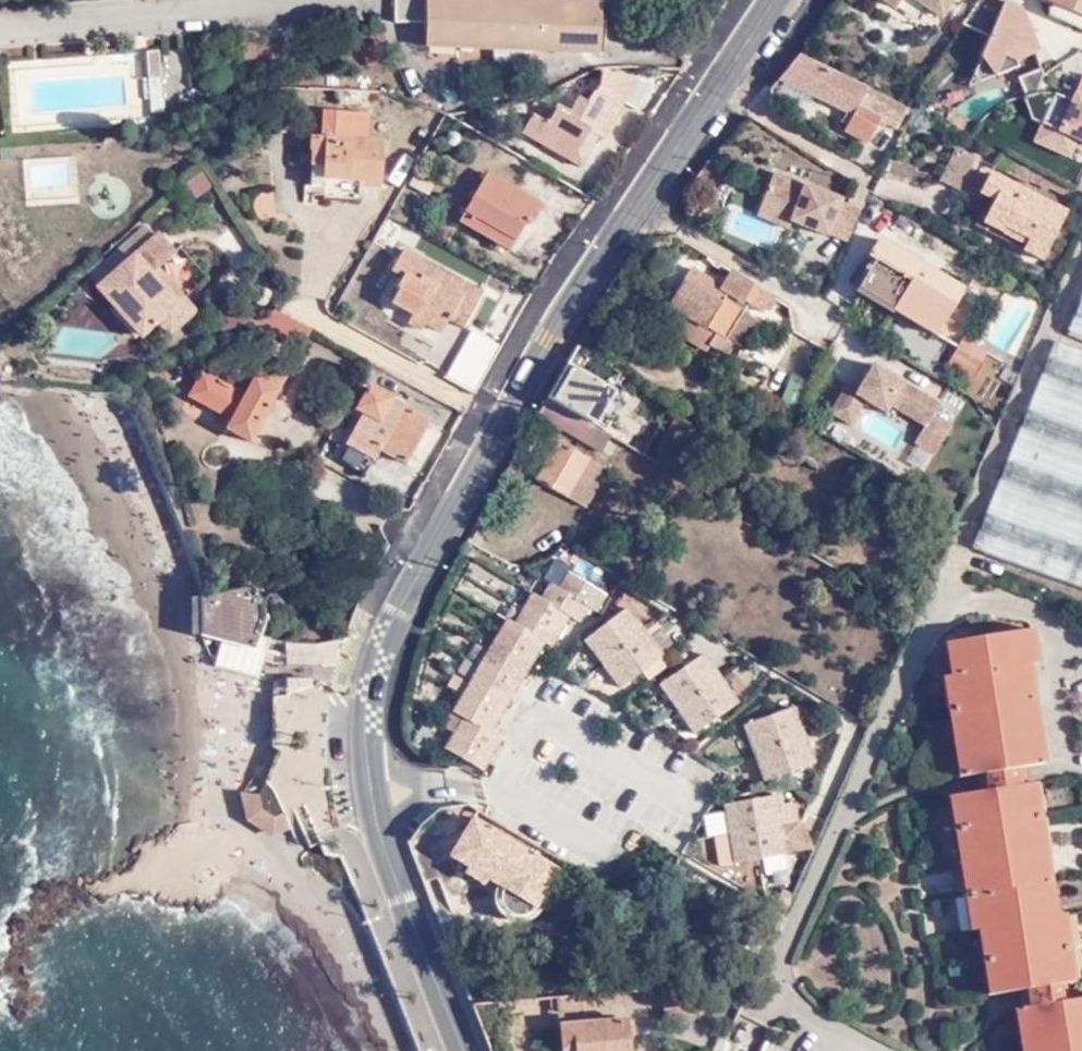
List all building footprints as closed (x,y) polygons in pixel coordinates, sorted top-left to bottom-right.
[(427,24),(428,0),(398,0),(397,22),(427,24)] [(427,24),(427,45),(598,51),(600,4),(466,0),(428,0),(427,24)] [(897,11),(903,0),(880,0),(897,11)] [(940,21),(906,0),(903,0),(897,11),(932,33),(940,21)] [(940,21),(952,0),(906,0),(940,21)] [(1053,3),(1048,14),(1081,30),(1081,0),(1047,0),(1053,3)] [(796,58),(778,79),(844,111),(842,117),(849,121),(844,131),(867,143),(879,120),(897,129),(908,109),(866,88),(865,90),(796,58)] [(160,102),(159,76),(155,76),(154,71),(148,71),(147,77),(144,78),(144,91),(150,91),(150,102),(160,102)] [(590,132),(598,136),(600,139),(622,102),(635,110),(650,82),(610,75),(599,93),(595,91),(588,103),(580,98),(571,112),(559,105),(547,123),(534,116),(523,133),(573,162),(590,132)] [(322,178),(358,180),(381,181),(382,142),(366,141),(367,116),(322,114),(321,139),(311,138),(309,184),(322,185),(322,178)] [(579,167),(598,136),(590,132),(573,162),(579,167)] [(1001,155),(986,148),(982,157),(997,165),(998,162),(1001,155)] [(958,192),(975,159),(956,149),(939,182),(958,192)] [(1010,169),(1013,162),(1001,155),(998,162),(1010,169)] [(826,234),(847,242),(859,211),(838,204),(839,201),(773,174),(761,205),(792,217),(790,222),(825,236),(826,234)] [(993,201),(982,222),(1002,232),(1005,227),(1028,239),(1021,252),(1041,261),(1065,214),(989,174),(979,193),(993,201)] [(483,195),(465,224),(507,249),(523,221),(527,224),(539,205),(486,175),(477,190),(483,195)] [(357,199),(358,180),(322,178),(322,185),(322,197),(357,199)] [(459,221),(465,224),(483,195),(477,190),(459,221)] [(788,230),(790,222),(792,217),(761,205),(756,217),(788,230)] [(1002,232),(982,222),(979,229),(1021,252),(1028,239),(1005,227),(1002,232)] [(98,286),(152,239),(142,227),(87,275),(98,286)] [(123,300),(150,330),(159,321),(170,333),(194,313),(157,270),(176,253),(159,233),(152,239),(98,286),(116,306),(123,300)] [(875,260),(863,280),(900,301),(895,310),(936,335),(961,291),(877,240),(867,256),(875,260)] [(411,316),(425,323),(441,333),(449,318),(464,326),(480,294),(402,249),(391,270),(403,277),(391,302),(412,314),(411,316)] [(732,343),(741,348),(757,324),(741,314),(747,305),(761,312),(763,308),(768,298),(730,274),(722,288),(692,270),(683,285),(719,308),(705,331),(724,343),(726,339),(732,343)] [(900,301),(863,280),(857,291),(893,313),(895,310),(900,301)] [(725,357),(732,343),(726,339),(724,343),(705,331),(719,308),(683,285),(668,307),(683,317),(675,329),(683,338),(707,353),(710,349),(725,357)] [(1069,330),(1081,335),(1081,295),(1069,330)] [(768,298),(763,308),(769,312),(774,302),(768,298)] [(142,336),(150,330),(123,300),(116,306),(142,336)] [(420,332),(425,323),(411,316),(406,325),(420,332)] [(470,333),(457,356),(486,372),(499,349),(470,333)] [(1081,588),(1081,353),(1055,343),(972,550),(1081,588)] [(622,376),(624,372),(619,368),(577,349),(566,367),(576,371),(580,364),(600,375),(601,371),(611,369),(622,376)] [(249,442),(289,368),(266,355),(244,396),(201,372),(187,397),(230,421),(225,429),(249,442)] [(457,356),(445,379),(473,395),(486,372),(457,356)] [(548,400),(593,427),(622,376),(611,369),(601,371),(600,375),(580,364),(576,371),(566,367),(548,400)] [(940,405),(886,373),(883,378),(877,374),(880,369),(872,365),(855,396),(844,389),(829,415),(850,427),(864,403),(885,415),(890,408),(925,428),(915,444),(934,456),(952,427),(933,416),(940,405)] [(883,378),(886,373),(880,369),(877,374),(883,378)] [(793,414),(806,384),(792,377),(778,408),(793,414)] [(346,442),(373,458),(379,448),(404,463),(428,419),(405,406),(402,411),(391,405),(393,399),(368,385),(354,409),(361,414),(346,442)] [(402,411),(405,406),(393,399),(391,405),(402,411)] [(548,400),(536,420),(560,434),(562,432),(600,454),(608,436),(593,427),(548,400)] [(669,462),(689,427),(675,419),(656,454),(669,462)] [(608,436),(630,448),(634,442),(610,427),(608,436)] [(364,475),(373,458),(346,442),(337,460),(364,475)] [(536,481),(566,498),(587,460),(558,443),(536,481)] [(566,498),(582,507),(604,469),(587,460),(566,498)] [(604,469),(582,507),(586,510),(608,472),(604,469)] [(571,570),(561,585),(591,603),(596,606),(598,608),(608,592),(571,570)] [(561,585),(554,580),(545,596),(573,612),(577,615),(582,619),(591,603),(561,585)] [(252,586),(202,596),(203,635),(253,648),(254,646),(258,636),(265,616),(264,600),(252,586)] [(545,596),(535,590),(526,605),(563,627),(573,612),(545,596)] [(275,595),(264,600),(265,616),(269,622),(282,624),(290,618),(291,606),(286,597),(275,595)] [(563,627),(526,605),(516,619),(547,638),(552,641),(554,642),(563,627)] [(625,645),(647,629),(629,605),(608,621),(625,645)] [(516,619),(510,615),(500,630),(537,653),(547,638),(516,619)] [(604,661),(625,645),(608,621),(587,637),(604,661)] [(1081,1050),(1081,997),(1068,999),(1061,1000),(1058,983),(1065,981),(1060,948),(1054,914),(1047,915),(1041,883),(1036,849),(1031,815),(1026,782),(1019,783),(1017,766),(1025,764),(1044,761),(1029,665),(1036,663),(1031,628),(955,640),(961,673),(950,675),(955,709),(966,774),(978,772),(985,771),(988,788),(981,789),(955,794),(961,827),(966,860),(972,895),(977,927),(985,926),(991,959),(996,992),(1019,989),(1026,988),(1028,1005),(1022,1006),(1020,1006),(1024,1028),(1081,1050)] [(664,653),(647,629),(625,645),(643,669),(664,653)] [(528,669),(537,653),(500,630),(491,646),(528,669)] [(265,650),(267,642),(268,640),(258,636),(254,646),(265,650)] [(961,673),(955,640),(944,642),(950,675),(961,673)] [(643,669),(625,645),(604,661),(622,685),(643,669)] [(518,685),(528,669),(491,646),(481,662),(518,685)] [(707,652),(684,667),(700,692),(722,678),(707,652)] [(509,700),(518,685),(481,662),(472,677),(509,700)] [(700,692),(684,667),(661,681),(677,705),(700,692)] [(955,709),(950,675),(942,676),(947,710),(955,709)] [(501,715),(509,700),(472,677),(463,692),(501,715)] [(722,678),(700,692),(716,717),(738,703),(722,678)] [(491,729),(501,715),(463,692),(454,707),(465,714),(491,729)] [(700,692),(677,705),(693,731),(716,717),(700,692)] [(781,744),(806,735),(796,707),(771,716),(781,744)] [(494,751),(502,736),(496,732),(491,729),(465,714),(456,728),(494,751)] [(747,725),(756,752),(781,744),(771,716),(747,725)] [(484,766),(494,751),(456,728),(447,744),(484,766)] [(816,763),(806,735),(781,744),(791,771),(816,763)] [(781,744),(756,752),(765,780),(791,771),(781,744)] [(275,818),(286,814),(295,807),(293,790),(298,767),(301,751),(283,747),(281,751),(271,783),(270,786),(261,793),(265,808),(275,818)] [(271,783),(281,751),(274,749),(265,780),(271,783)] [(1026,782),(1027,782),(1025,764),(1017,766),(1019,783),(1026,782)] [(985,771),(978,772),(981,789),(988,788),(985,771)] [(1031,815),(1038,814),(1033,781),(1027,782),(1026,782),(1031,815)] [(291,826),(286,814),(275,818),(265,808),(261,793),(247,793),(254,817),(273,835),(291,826)] [(756,828),(802,821),(802,820),(798,820),(796,805),(791,802),(783,804),(781,794),(751,800),(756,828)] [(961,827),(955,794),(948,795),(953,828),(961,827)] [(729,833),(756,828),(751,800),(724,804),(729,833)] [(1044,847),(1038,814),(1031,815),(1036,849),(1044,847)] [(556,871),(471,821),(450,856),(467,867),(464,872),(483,884),(486,879),(502,888),(499,899),(503,909),(511,915),(522,916),(530,912),(556,871)] [(814,847),(814,846),(802,821),(756,828),(761,859),(787,854),(787,851),(814,847)] [(961,827),(953,828),(959,861),(966,860),(961,827)] [(734,863),(761,859),(756,828),(729,833),(734,863)] [(716,866),(734,863),(729,833),(711,836),(716,866)] [(1036,849),(1041,883),(1049,881),(1044,847),(1036,849)] [(966,860),(959,861),(964,896),(972,895),(966,860)] [(1047,915),(1054,914),(1049,881),(1041,883),(1047,915)] [(972,895),(964,896),(970,929),(977,927),(972,895)] [(1060,948),(1068,946),(1063,912),(1054,914),(1060,948)] [(977,927),(982,960),(991,959),(985,926),(977,927)] [(1060,948),(1065,981),(1073,980),(1068,946),(1060,948)] [(988,994),(996,992),(991,959),(982,960),(988,994)] [(1061,1000),(1068,999),(1065,981),(1058,983),(1061,1000)] [(1019,989),(1022,1006),(1028,1005),(1026,988),(1019,989)] [(558,1001),(558,1013),(558,1015),(626,1009),(625,995),(558,1001)] [(627,1023),(560,1030),(562,1050),(575,1049),(575,1050),(630,1050),(627,1023)] [(1024,1028),(1028,1050),(1081,1050),(1024,1028)]
